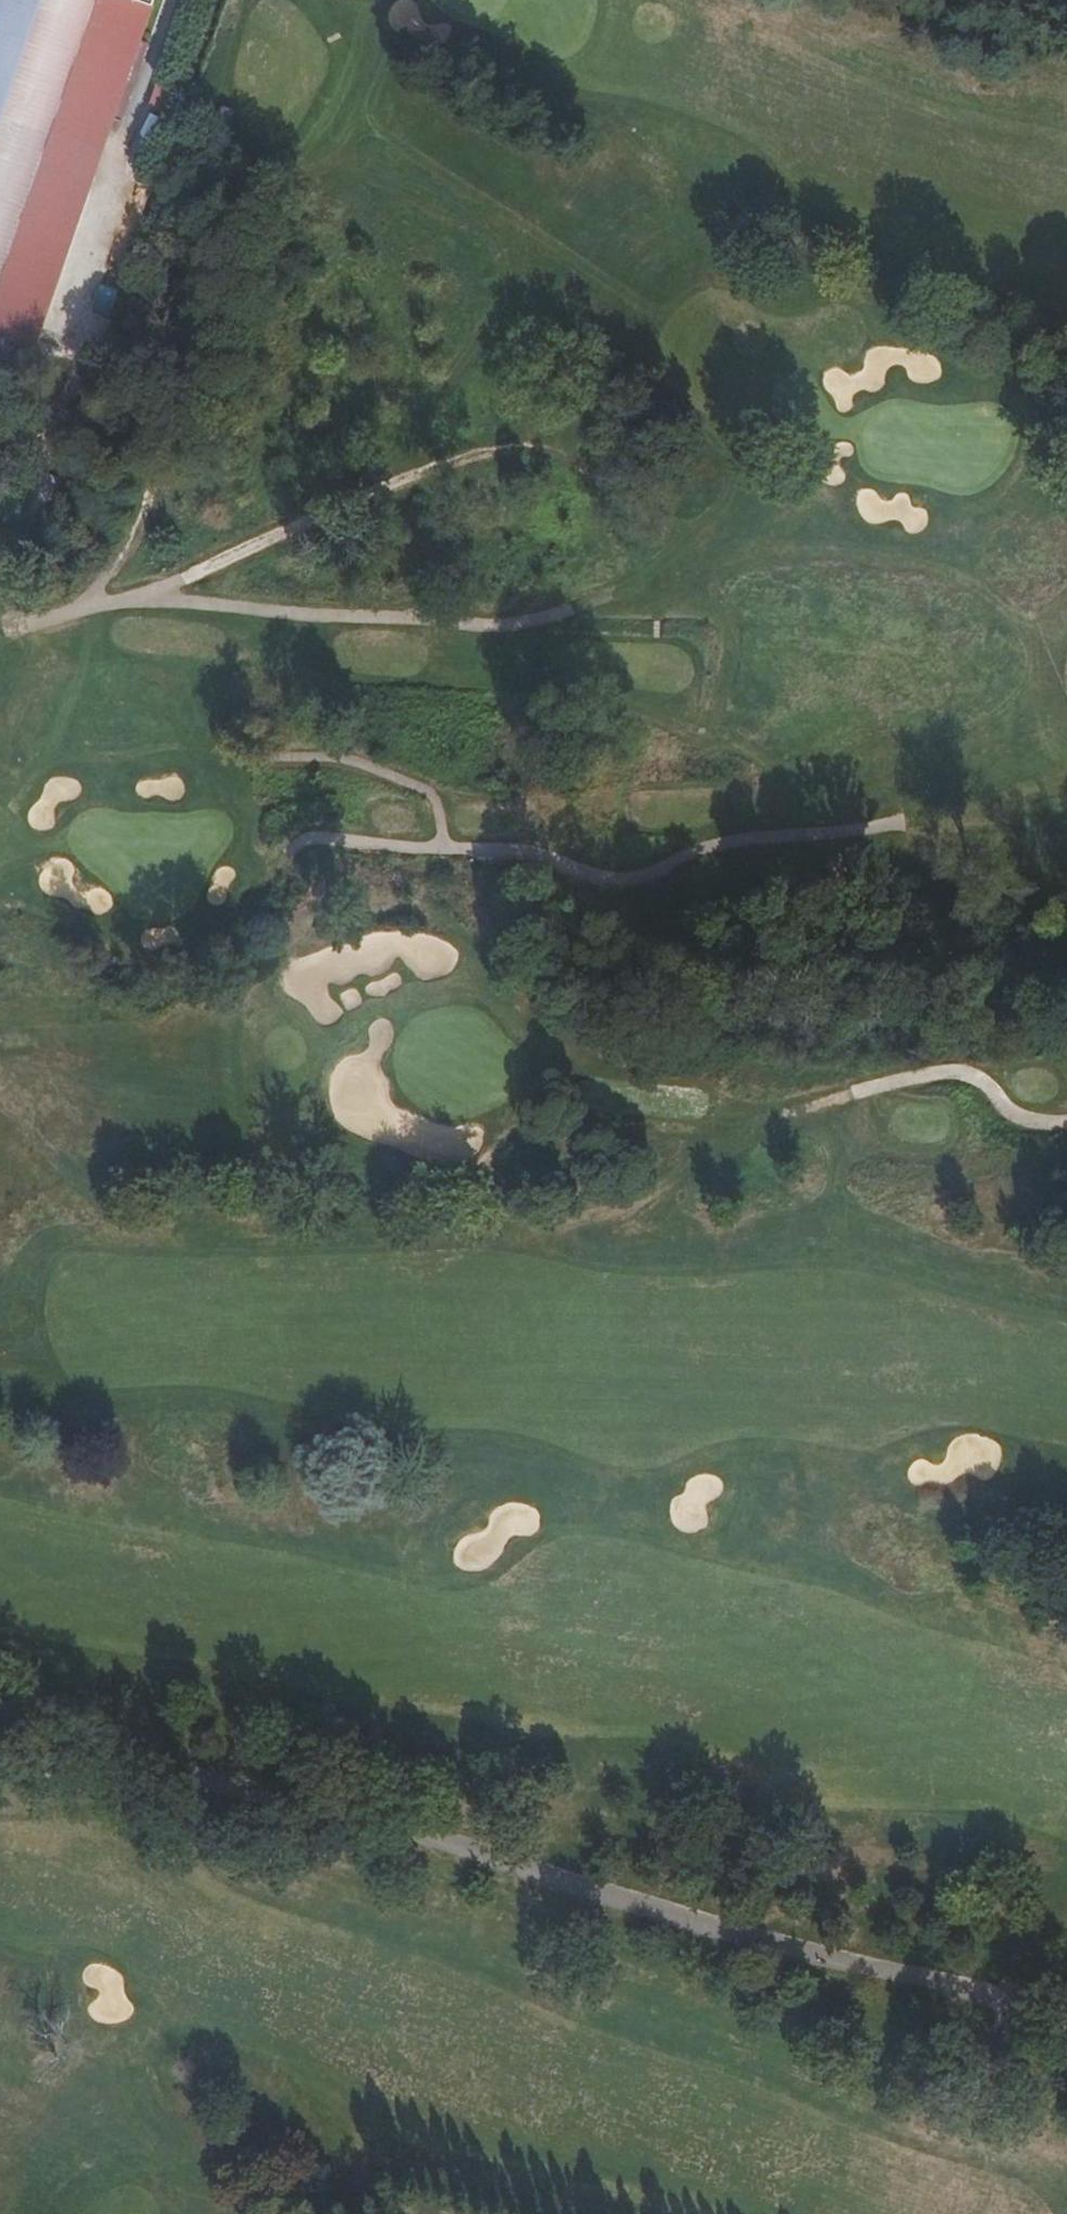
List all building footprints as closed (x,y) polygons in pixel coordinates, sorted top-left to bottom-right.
[(10,359),(16,343),(32,348),(155,0),(0,0),(0,356),(10,359)]
